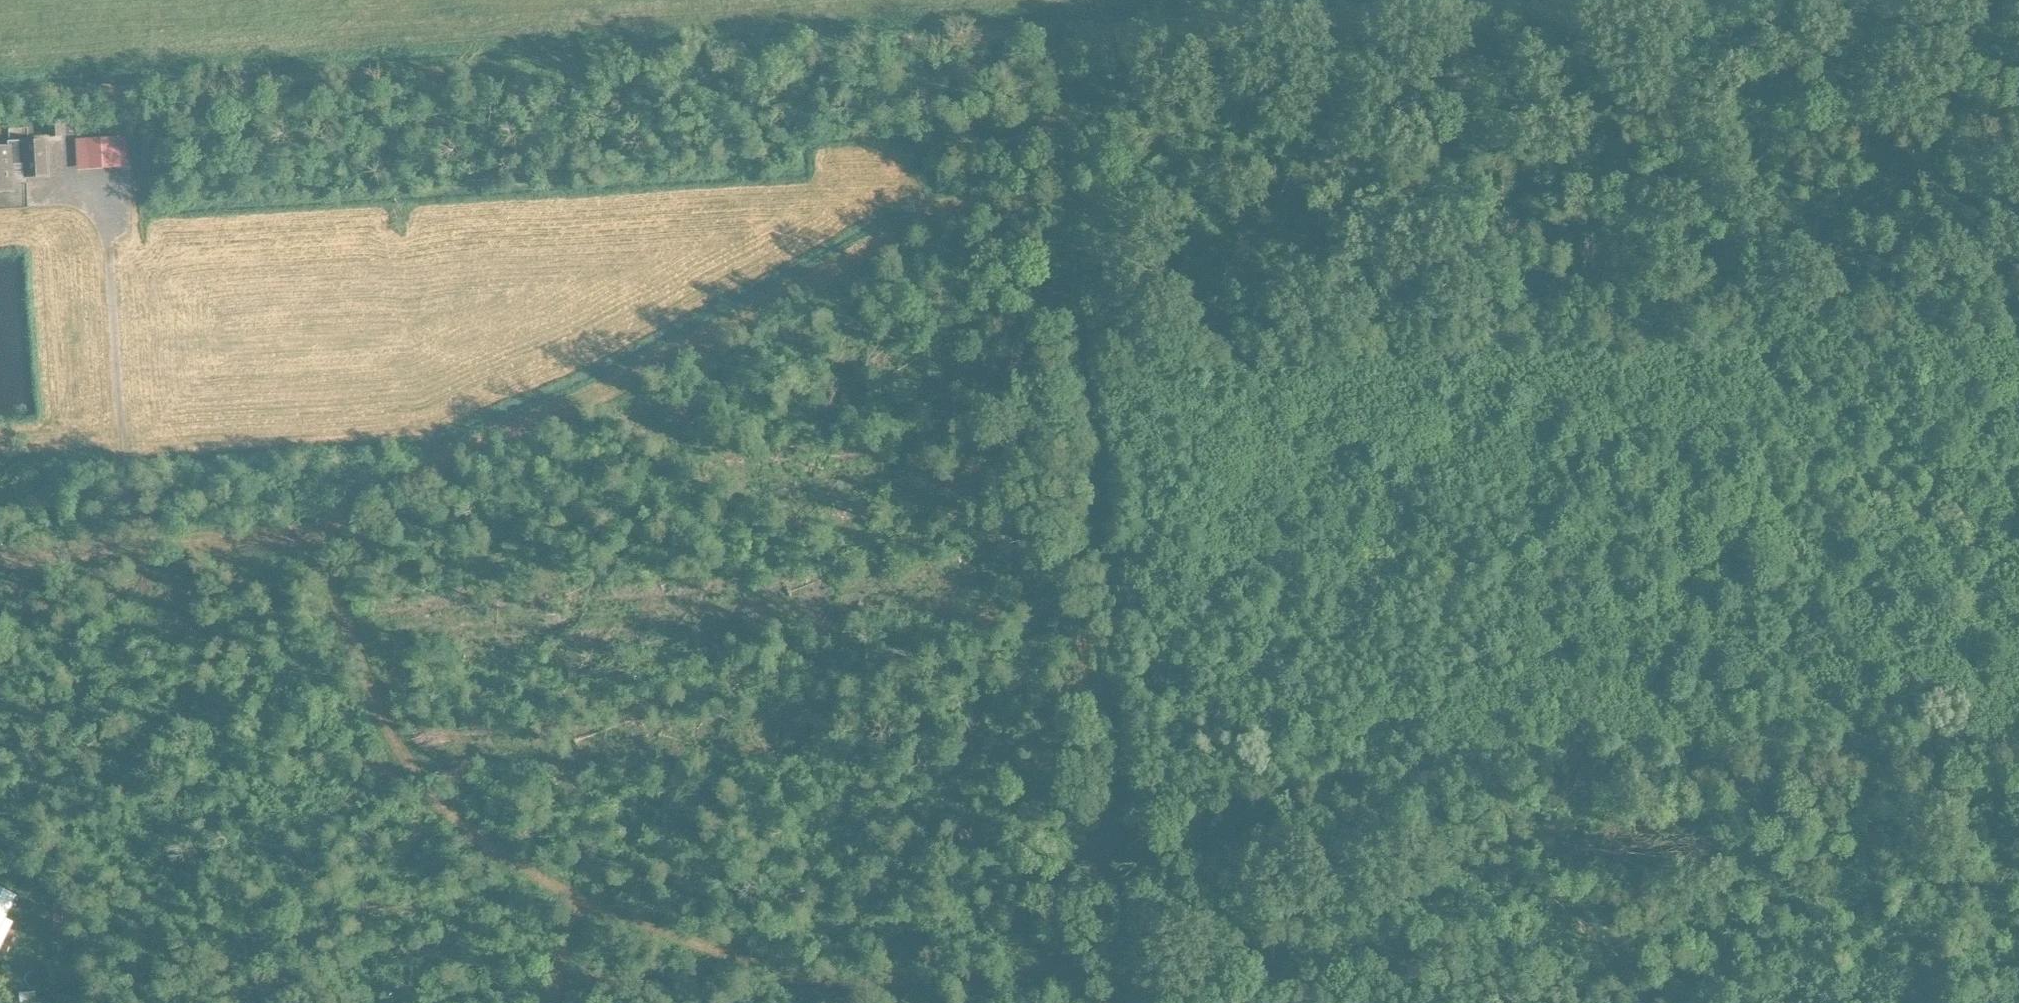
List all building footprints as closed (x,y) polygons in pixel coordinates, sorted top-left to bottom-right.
[(57,131),(57,144),(67,144),(67,130),(57,131)] [(131,146),(119,146),(120,174),(132,174),(131,146)] [(52,165),(51,150),(16,152),(16,156),(0,157),(0,194),(19,193),(17,163),(31,162),(32,179),(53,178),(52,165)] [(11,927),(22,904),(0,893),(0,955),(4,957),(18,930),(11,927)]
